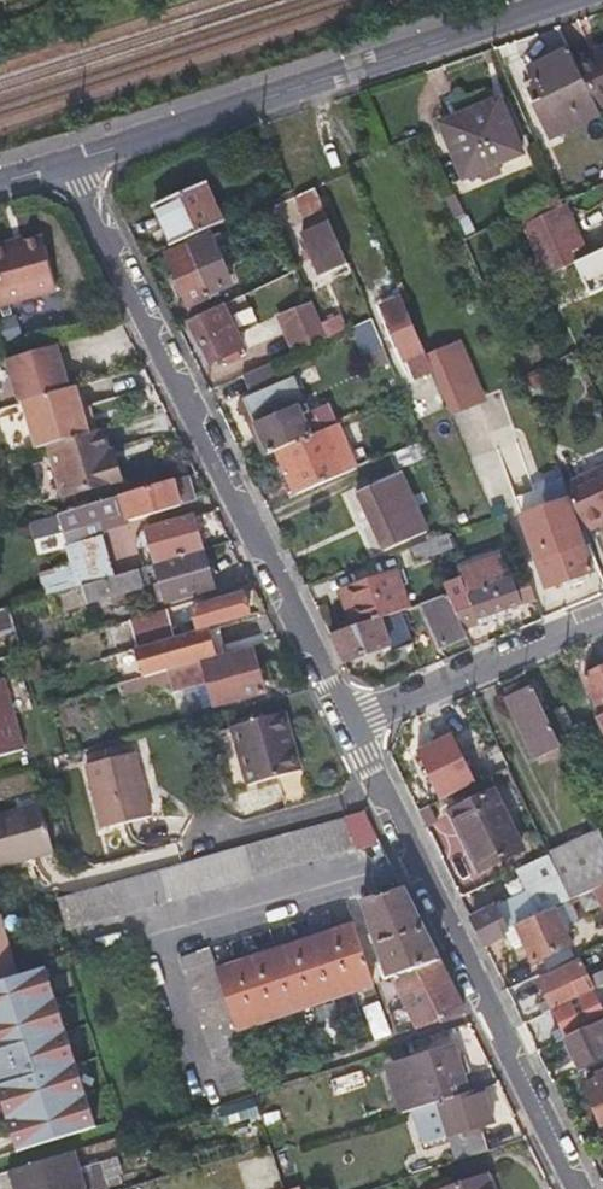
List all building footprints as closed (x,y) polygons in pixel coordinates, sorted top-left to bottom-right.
[(596,111),(602,107),(602,47),(571,62),(596,111)] [(534,83),(529,86),(524,89),(551,137),(597,113),(596,111),(571,62),(564,49),(527,69),(534,83)] [(465,182),(493,168),(522,154),(496,102),(440,127),(465,182)] [(220,223),(210,203),(199,182),(152,205),(171,246),(220,223)] [(313,189),(294,198),(310,232),(328,223),(313,189)] [(328,223),(310,232),(300,236),(319,278),(346,265),(328,223)] [(0,244),(0,303),(54,287),(41,236),(9,245),(8,241),(0,244)] [(203,239),(183,249),(162,259),(187,309),(197,305),(209,299),(208,295),(226,286),(203,239)] [(573,265),(586,294),(602,286),(602,252),(573,265)] [(399,297),(391,277),(376,284),(385,303),(399,297)] [(399,297),(385,303),(380,305),(404,359),(422,351),(399,297)] [(197,305),(201,314),(214,308),(209,299),(197,305)] [(209,364),(225,356),(241,348),(219,305),(214,308),(201,314),(187,322),(199,347),(201,346),(209,364)] [(318,324),(325,339),(342,332),(335,317),(318,324)] [(53,344),(5,358),(18,402),(19,401),(46,393),(65,388),(67,388),(53,344)] [(380,344),(371,348),(363,352),(370,368),(387,360),(380,344)] [(268,455),(276,451),(310,436),(300,414),(306,411),(292,380),(281,385),(271,364),(241,377),(251,399),(243,403),(268,455)] [(85,432),(72,386),(67,388),(65,388),(46,393),(19,401),(33,447),(46,443),(85,432)] [(85,432),(46,443),(61,494),(121,477),(115,457),(109,459),(99,428),(85,432)] [(310,436),(276,451),(294,496),(345,474),(326,430),(310,436)] [(422,441),(409,446),(396,452),(402,466),(428,455),(422,441)] [(564,486),(584,533),(602,524),(602,468),(564,486)] [(170,478),(178,505),(192,500),(184,473),(170,478)] [(383,550),(404,540),(426,530),(398,474),(355,493),(383,550)] [(126,520),(152,512),(178,505),(170,478),(57,512),(62,530),(123,512),(126,520)] [(520,515),(548,588),(592,572),(581,546),(588,543),(560,478),(544,484),(542,494),(546,506),(520,515)] [(155,560),(201,547),(191,514),(146,527),(155,560)] [(56,516),(31,519),(36,550),(61,547),(56,516)] [(407,547),(409,555),(413,563),(450,548),(444,533),(407,547)] [(77,584),(108,575),(97,540),(67,549),(77,584)] [(166,600),(189,593),(212,586),(201,547),(155,560),(166,600)] [(460,624),(488,612),(517,599),(503,570),(495,574),(486,555),(455,570),(461,583),(444,591),(447,596),(460,624)] [(143,585),(141,575),(138,566),(108,575),(77,584),(65,588),(71,607),(143,585)] [(353,628),(396,614),(408,609),(394,573),(348,587),(353,604),(345,607),(353,628)] [(199,628),(203,627),(246,614),(239,592),(192,605),(199,628)] [(460,624),(447,596),(424,604),(444,648),(466,638),(460,624)] [(258,600),(243,604),(246,614),(263,609),(258,600)] [(133,649),(176,635),(173,623),(169,625),(164,608),(124,620),(133,649)] [(343,663),(361,657),(379,651),(382,657),(411,648),(396,614),(353,628),(330,636),(343,663)] [(137,659),(143,677),(147,676),(201,660),(211,656),(203,627),(199,628),(178,635),(182,645),(137,659)] [(250,649),(226,656),(202,662),(201,660),(147,676),(150,686),(167,681),(171,691),(206,681),(213,705),(262,690),(250,649)] [(600,670),(583,678),(601,717),(602,716),(602,669),(600,670)] [(24,746),(2,677),(0,678),(0,754),(24,746)] [(546,716),(537,698),(529,679),(512,687),(516,696),(507,700),(534,759),(561,747),(560,745),(546,716)] [(546,716),(560,745),(577,738),(563,708),(546,716)] [(248,782),(273,775),(299,769),(283,714),(232,727),(248,782)] [(459,730),(417,749),(442,801),(483,782),(459,730)] [(153,817),(145,785),(136,754),(88,766),(107,828),(153,817)] [(480,870),(499,861),(518,852),(489,793),(450,812),(480,870)] [(0,812),(0,867),(55,849),(41,800),(0,812)] [(359,851),(378,844),(366,810),(348,817),(359,851)] [(344,814),(200,856),(54,899),(63,930),(354,845),(344,814)] [(602,888),(602,839),(601,834),(548,858),(569,903),(595,891),(602,888)] [(517,926),(554,910),(569,903),(548,858),(517,872),(528,896),(498,910),(508,930),(517,926)] [(362,899),(375,938),(387,977),(392,975),(416,1025),(461,1011),(400,887),(362,899)] [(508,930),(498,910),(492,912),(503,933),(508,930)] [(571,947),(554,910),(517,926),(534,963),(571,947)] [(483,945),(493,941),(504,936),(503,933),(492,912),(471,921),(477,934),(483,945)] [(0,918),(0,980),(19,975),(0,918)] [(351,926),(284,949),(216,973),(208,949),(179,959),(224,1089),(252,1079),(236,1032),(372,982),(351,926)] [(596,1002),(592,993),(602,988),(602,973),(586,981),(577,963),(538,980),(578,1066),(602,1054),(602,1009),(600,1011),(596,1002)] [(407,1059),(410,1068),(413,1078),(391,1085),(400,1110),(435,1099),(464,1089),(450,1044),(407,1059)] [(413,1078),(407,1059),(385,1065),(391,1085),(413,1078)] [(593,1103),(601,1123),(602,1122),(602,1075),(584,1082),(593,1103)] [(464,1089),(435,1099),(455,1158),(485,1147),(479,1124),(490,1121),(478,1085),(464,1089)] [(228,1127),(261,1113),(253,1095),(221,1109),(228,1127)] [(76,1165),(72,1150),(15,1169),(20,1188),(84,1188),(76,1165)] [(100,1158),(76,1165),(84,1188),(108,1188),(100,1158)] [(485,1175),(448,1188),(490,1188),(485,1175)]
